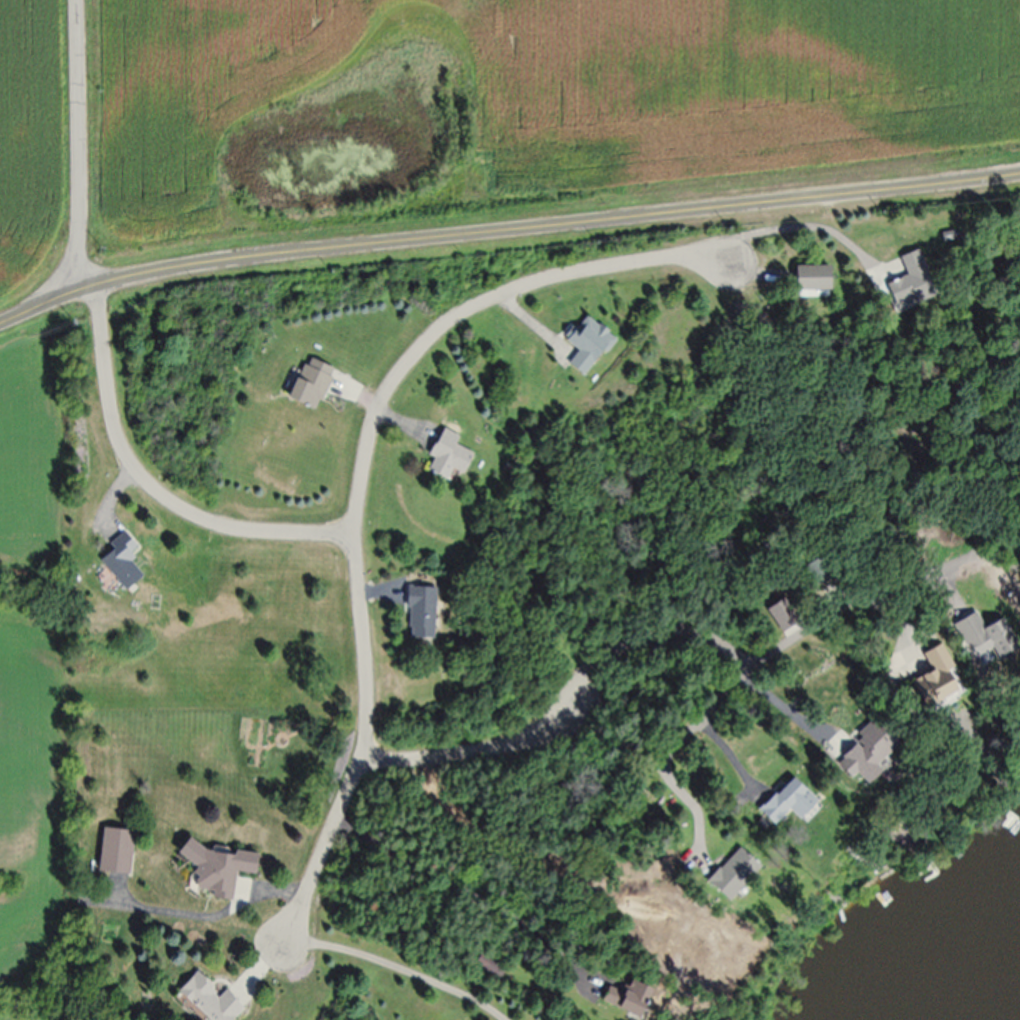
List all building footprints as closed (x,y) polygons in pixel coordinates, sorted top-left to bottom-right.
[(885,287),(896,313),(936,297),(919,252),(899,260),(906,278),(885,287)] [(829,268),(795,268),(795,292),(829,292),(829,268)] [(585,318),(565,344),(577,353),(567,366),(583,378),(602,352),(606,355),(616,341),(585,318)] [(334,371),(305,359),(288,400),(316,412),(334,371)] [(428,459),(432,461),(426,474),(446,483),(451,472),(462,477),(472,456),(455,448),(459,439),(441,431),(428,459)] [(108,547),(112,552),(99,562),(124,593),(143,578),(126,557),(136,550),(123,534),(108,547)] [(433,641),(435,590),(408,589),(405,639),(433,641)] [(782,635),(799,623),(783,601),(766,613),(782,635)] [(967,641),(979,663),(1013,644),(1001,622),(967,641)] [(944,646),(924,655),(932,675),(914,683),(925,708),(964,691),(944,646)] [(852,781),(857,775),(868,787),(881,774),(874,767),(888,754),(868,734),(836,765),(852,781)] [(801,822),(818,804),(792,779),(759,813),(775,828),(790,812),(801,822)] [(102,831),(98,874),(129,877),(133,834),(102,831)] [(235,875),(254,878),(257,858),(183,848),(181,862),(193,864),(189,894),(231,900),(235,875)] [(708,885),(727,902),(758,869),(739,852),(708,885)] [(498,981),(505,967),(479,954),(472,969),(498,981)] [(220,998),(195,976),(173,1000),(187,1012),(191,1007),(206,1019),(235,1019),(244,1010),(224,993),(220,998)] [(628,983),(624,994),(608,989),(601,1007),(639,1019),(645,1019),(654,992),(628,983)]
